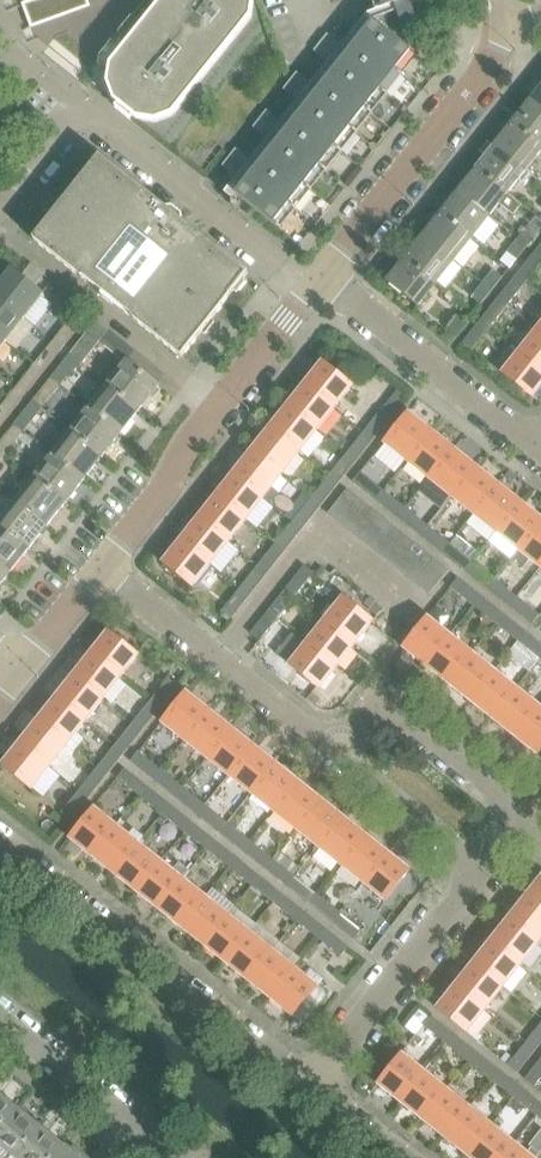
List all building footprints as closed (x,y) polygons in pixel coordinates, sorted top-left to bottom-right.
[(151,14),(215,63),(250,19),(253,0),(162,0),(151,14)] [(235,194),(242,200),(281,230),(419,57),(395,38),(403,27),(417,22),(409,0),(366,0),(371,14),(374,21),(235,194)] [(110,65),(107,84),(114,101),(117,104),(115,107),(130,119),(133,116),(136,119),(155,122),(174,115),(215,63),(151,14),(132,38),(126,34),(113,51),(118,55),(110,65)] [(329,32),(314,50),(327,61),(342,42),(329,32)] [(297,71),(284,88),(298,100),(311,83),(297,71)] [(530,102),(540,111),(540,88),(530,102)] [(512,124),(540,147),(540,111),(530,102),(512,124)] [(266,110),(253,126),(267,138),(281,121),(266,110)] [(494,146),(526,172),(540,153),(540,147),(512,124),(494,146)] [(494,146),(476,169),(508,195),(526,172),(494,146)] [(236,148),(222,165),(237,176),(250,160),(236,148)] [(243,279),(248,274),(182,222),(181,224),(164,210),(165,209),(100,157),(95,162),(92,160),(83,172),(86,174),(63,202),(61,200),(51,212),(54,214),(34,240),(103,295),(101,296),(112,305),(113,303),(182,357),(202,332),(205,334),(214,322),(211,320),(234,291),(237,294),(246,282),(243,279)] [(521,205),(508,195),(476,169),(459,191),(491,217),(499,206),(512,216),(521,205)] [(459,191),(441,214),(473,239),(491,217),(459,191)] [(441,214),(423,236),(455,262),(473,239),(441,214)] [(527,226),(517,238),(528,246),(537,234),(527,226)] [(423,236),(405,259),(437,284),(455,262),(423,236)] [(516,261),(528,246),(517,238),(506,253),(516,261)] [(516,276),(526,284),(540,265),(540,259),(534,254),(516,276)] [(419,307),(437,284),(405,259),(387,282),(419,307)] [(21,278),(35,288),(46,274),(32,264),(21,278)] [(492,269),(482,283),(492,291),(503,277),(492,269)] [(0,284),(0,300),(34,328),(35,326),(26,318),(44,296),(35,288),(21,278),(11,270),(0,284)] [(516,276),(498,298),(508,306),(526,284),(516,276)] [(481,304),(492,291),(482,283),(471,296),(481,304)] [(498,298),(481,320),(491,328),(508,306),(498,298)] [(34,328),(0,300),(0,338),(6,343),(7,341),(17,349),(34,328)] [(455,337),(466,323),(456,315),(445,329),(455,337)] [(71,319),(53,342),(62,349),(80,327),(71,319)] [(472,352),(491,328),(481,320),(462,344),(472,352)] [(519,350),(540,368),(540,332),(536,329),(519,350)] [(87,332),(68,356),(79,364),(81,366),(100,342),(87,332)] [(62,349),(53,342),(34,365),(44,373),(62,349)] [(540,388),(540,368),(519,350),(501,373),(533,398),(540,388)] [(60,388),(78,365),(79,364),(68,356),(50,380),(60,388)] [(126,361),(106,386),(138,412),(159,386),(126,361)] [(322,362),(304,385),(335,410),(353,387),(322,362)] [(34,365),(15,389),(25,396),(44,373),(34,365)] [(50,380),(32,403),(42,411),(60,388),(50,380)] [(304,385),(286,407),(317,432),(335,410),(304,385)] [(106,386),(88,409),(120,435),(138,412),(106,386)] [(0,408),(0,414),(7,420),(25,396),(15,389),(0,408)] [(32,403),(13,426),(24,434),(42,411),(32,403)] [(286,407),(268,430),(300,454),(317,432),(286,407)] [(88,409),(69,432),(102,458),(120,435),(88,409)] [(382,409),(363,432),(373,440),(392,417),(382,409)] [(384,444),(407,462),(431,431),(409,413),(384,444)] [(268,430),(251,452),(282,477),(300,454),(268,430)] [(407,462),(429,479),(453,448),(431,431),(407,462)] [(69,432),(51,455),(84,481),(102,458),(69,432)] [(337,432),(331,440),(342,448),(348,441),(337,432)] [(363,432),(346,455),(356,463),(373,440),(363,432)] [(429,479),(451,497),(475,466),(453,448),(429,479)] [(273,488),(282,477),(251,452),(233,474),(264,499),(265,497),(272,502),(280,493),(273,488)] [(51,455),(33,478),(66,504),(84,481),(51,455)] [(346,455),(328,477),(338,485),(356,463),(346,455)] [(451,497),(473,514),(498,484),(475,466),(451,497)] [(353,483),(376,501),(384,491),(361,473),(353,483)] [(233,474),(215,496),(247,521),(264,499),(233,474)] [(328,477),(310,499),(320,507),(338,485),(328,477)] [(33,478),(15,501),(47,527),(66,504),(33,478)] [(473,514),(496,532),(520,501),(498,484),(473,514)] [(328,514),(340,523),(358,500),(347,490),(328,514)] [(376,501),(398,518),(406,508),(384,491),(376,501)] [(215,496),(198,519),(229,543),(247,521),(215,496)] [(310,499),(293,522),(303,529),(320,507),(310,499)] [(340,523),(351,532),(369,508),(358,500),(340,523)] [(0,520),(0,527),(29,550),(47,527),(15,501),(0,520)] [(518,550),(540,521),(540,518),(520,501),(496,532),(518,550)] [(398,518),(420,536),(428,526),(406,508),(398,518)] [(198,519),(181,540),(212,565),(229,543),(198,519)] [(540,567),(540,566),(540,521),(518,550),(540,567)] [(293,522),(275,544),(285,552),(303,529),(293,522)] [(11,573),(29,550),(0,527),(0,565),(11,573)] [(194,588),(212,565),(181,540),(162,563),(194,588)] [(275,544),(258,566),(268,574),(285,552),(275,544)] [(442,554),(464,572),(472,562),(450,544),(442,554)] [(11,573),(0,565),(0,587),(11,573)] [(258,566),(240,588),(250,596),(268,574),(258,566)] [(304,567),(286,590),(296,597),(314,574),(304,567)] [(486,589),(509,607),(516,597),(494,579),(486,589)] [(231,620),(250,596),(240,588),(221,612),(231,620)] [(286,590),(269,611),(278,619),(296,597),(286,590)] [(343,597),(324,620),(355,645),(374,621),(343,597)] [(540,616),(516,597),(509,607),(532,626),(540,616)] [(370,609),(369,611),(377,617),(384,608),(376,602),(370,609)] [(260,642),(278,619),(269,611),(250,634),(260,642)] [(403,648),(425,666),(450,635),(427,617),(403,648)] [(324,620),(307,642),(338,666),(355,645),(324,620)] [(110,631),(91,654),(121,678),(140,655),(110,631)] [(425,666),(447,683),(471,652),(450,635),(425,666)] [(320,689),(338,666),(307,642),(289,664),(320,689)] [(447,683),(469,700),(493,669),(471,652),(447,683)] [(91,654),(73,677),(103,701),(121,678),(91,654)] [(531,671),(537,677),(540,672),(540,661),(540,660),(531,671)] [(469,700),(491,717),(515,687),(493,669),(469,700)] [(73,677),(55,699),(85,723),(103,701),(73,677)] [(168,679),(149,702),(159,710),(178,687),(168,679)] [(491,717),(512,735),(537,704),(515,687),(491,717)] [(162,723),(185,741),(209,710),(186,692),(162,723)] [(76,734),(85,723),(55,699),(37,722),(67,746),(68,745),(75,751),(83,740),(76,734)] [(159,710),(149,702),(132,724),(142,732),(159,710)] [(534,752),(540,744),(540,708),(537,704),(512,735),(534,752)] [(185,741),(207,759),(232,728),(209,710),(185,741)] [(37,722),(20,743),(50,768),(67,746),(37,722)] [(132,724),(115,747),(124,754),(142,732),(132,724)] [(207,759),(229,777),(254,746),(232,728),(207,759)] [(32,790),(50,768),(20,743),(2,766),(32,790)] [(229,777),(252,794),(276,764),(254,746),(229,777)] [(115,747),(97,769),(107,777),(124,754),(115,747)] [(130,762),(154,780),(161,772),(137,753),(130,762)] [(95,768),(79,755),(73,762),(90,775),(95,768)] [(252,794),(274,812),(298,782),(276,764),(252,794)] [(80,791),(90,799),(107,777),(97,769),(80,791)] [(118,778),(142,797),(149,789),(125,769),(118,778)] [(154,780),(176,798),(183,789),(161,772),(154,780)] [(274,812),(296,830),(321,799),(298,782),(274,812)] [(72,821),(90,799),(80,791),(62,814),(72,821)] [(296,830),(319,848),(343,817),(321,799),(296,830)] [(70,839),(94,858),(118,827),(94,808),(70,839)] [(162,815),(157,822),(162,826),(168,819),(162,815)] [(319,848),(341,866),(365,835),(343,817),(319,848)] [(130,837),(118,827),(94,858),(117,876),(141,846),(140,845),(145,840),(134,832),(130,837)] [(341,866),(363,883),(387,853),(365,835),(341,866)] [(117,876),(140,895),(164,864),(141,846),(117,876)] [(410,871),(387,853),(363,883),(386,901),(410,871)] [(265,869),(287,887),(294,878),(272,861),(265,869)] [(174,873),(164,864),(140,895),(163,913),(187,883),(185,881),(190,875),(179,867),(174,873)] [(287,887),(310,905),(317,896),(294,878),(287,887)] [(526,898),(540,910),(540,878),(526,898)] [(163,913),(186,932),(210,901),(187,883),(163,913)] [(310,905),(332,923),(340,914),(317,896),(310,905)] [(508,920),(539,944),(540,942),(540,910),(526,898),(508,920)] [(186,932),(209,950),(233,920),(210,901),(186,932)] [(361,932),(340,914),(332,923),(354,941),(361,932)] [(327,931),(310,918),(303,927),(320,940),(327,931)] [(209,950),(232,969),(257,938),(233,920),(209,950)] [(539,944),(508,920),(490,942),(521,967),(521,966),(531,974),(540,962),(540,948),(538,945),(539,944)] [(349,949),(327,931),(320,940),(341,957),(349,949)] [(232,969),(256,987),(280,957),(257,938),(232,969)] [(490,942),(472,964),(503,989),(521,967),(490,942)] [(256,987),(278,1005),(303,975),(280,957),(256,987)] [(472,964),(455,986),(486,1011),(503,989),(472,964)] [(326,994),(303,975),(278,1005),(302,1024),(326,994)] [(467,1034),(486,1011),(455,986),(437,1009),(467,1034)] [(424,1027),(446,1045),(454,1035),(431,1017),(424,1027)] [(525,1043),(535,1051),(540,1044),(540,1023),(525,1043)] [(446,1045),(469,1062),(476,1053),(454,1035),(446,1045)] [(517,1073),(535,1051),(525,1043),(507,1065),(517,1073)] [(378,1085),(401,1103),(425,1072),(402,1054),(378,1085)] [(540,1079),(540,1059),(525,1079),(535,1087),(540,1079)] [(401,1103),(422,1120),(447,1090),(425,1072),(401,1103)] [(422,1120),(445,1138),(469,1107),(447,1090),(422,1120)] [(15,1107),(0,1095),(0,1127),(15,1107)] [(14,1157),(39,1126),(15,1107),(0,1127),(0,1146),(14,1157)] [(445,1138),(467,1156),(492,1125),(469,1107),(445,1138)] [(469,1157),(502,1157),(514,1143),(492,1125),(467,1156),(469,1157)] [(15,1157),(51,1157),(62,1145),(39,1126),(14,1157),(15,1157)] [(529,1146),(531,1148),(539,1154),(540,1152),(540,1131),(529,1146)] [(514,1143),(502,1157),(533,1157),(514,1143)] [(62,1145),(51,1157),(78,1157),(62,1145)]
